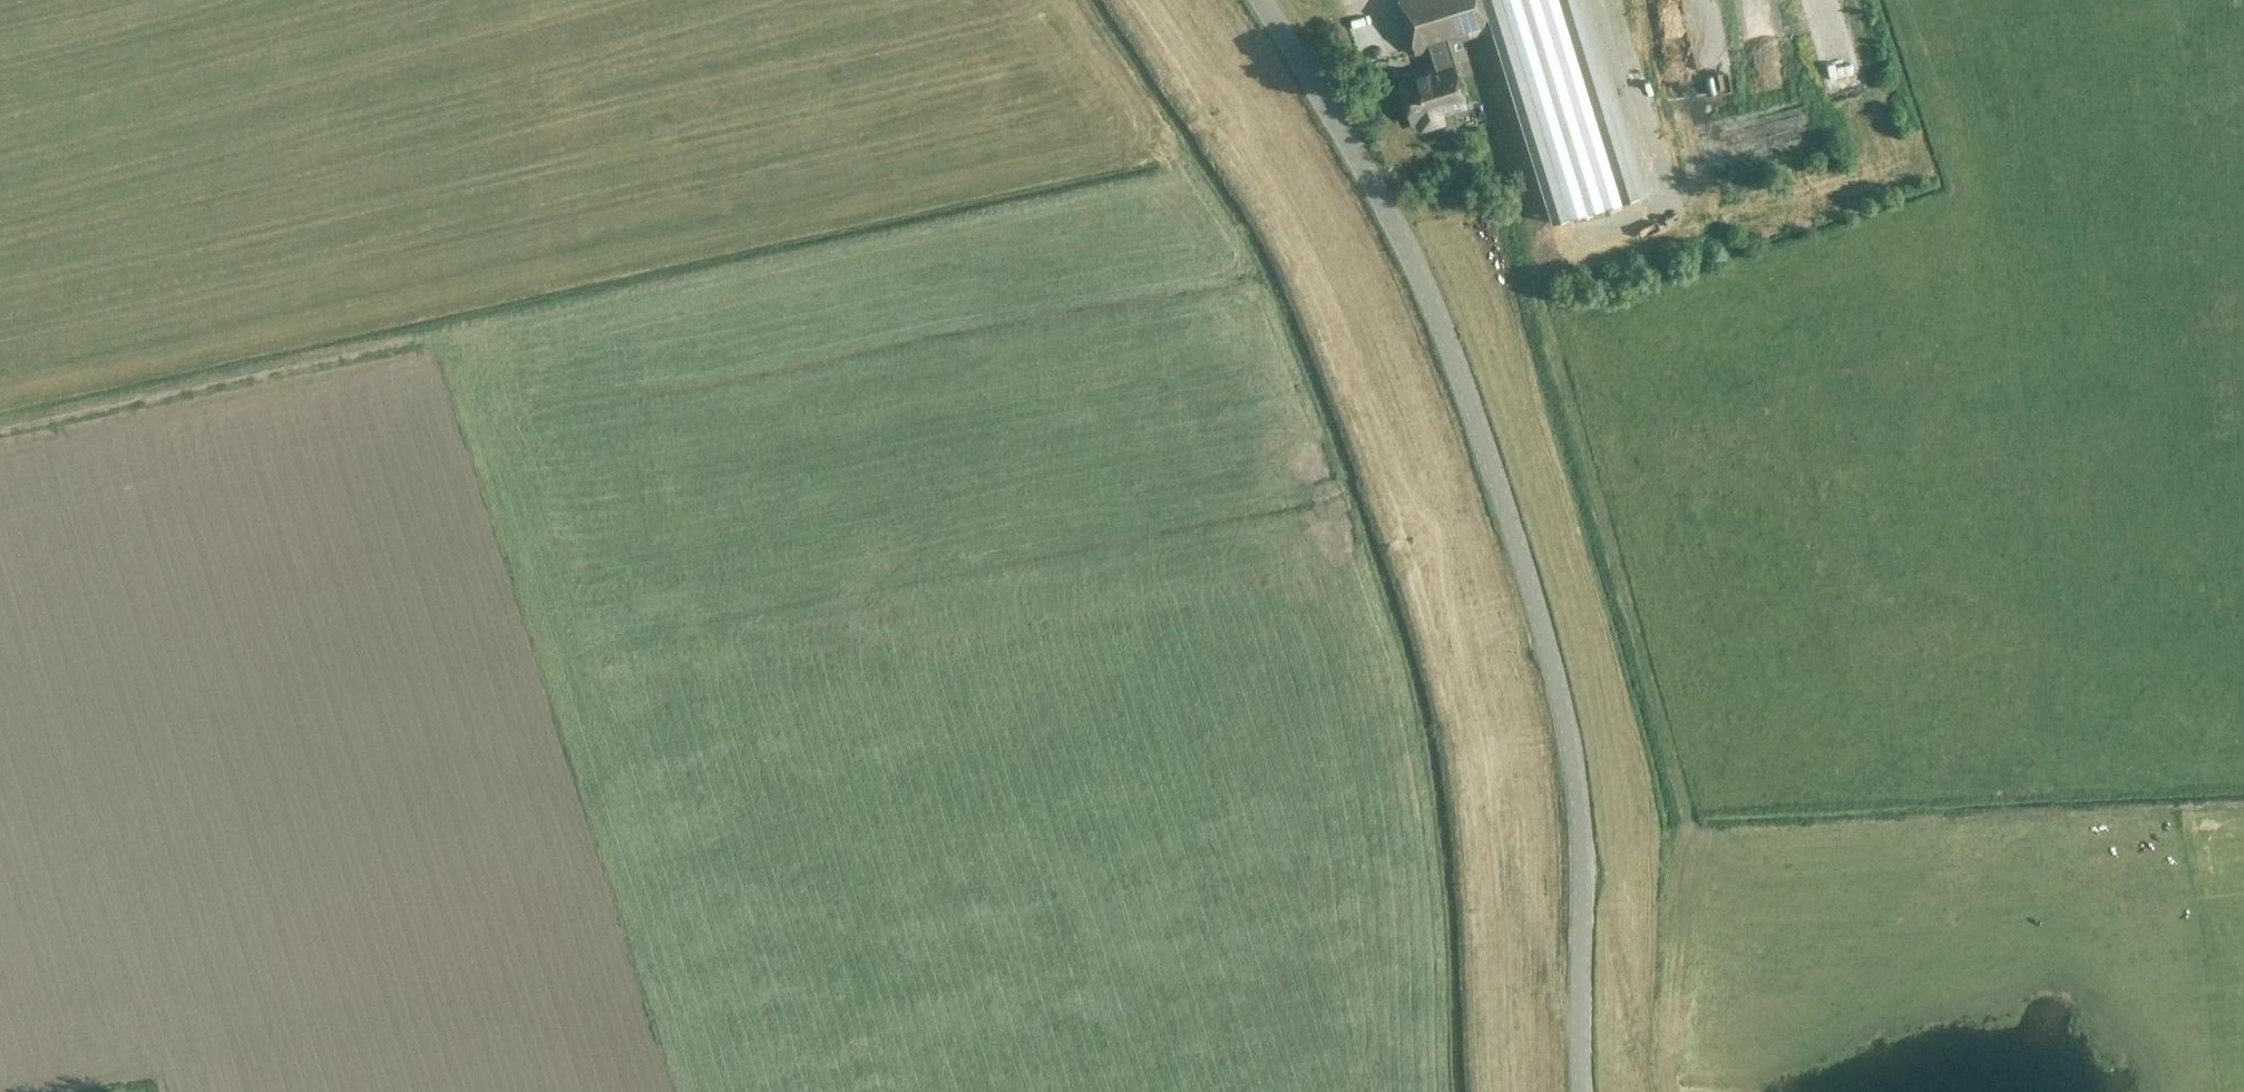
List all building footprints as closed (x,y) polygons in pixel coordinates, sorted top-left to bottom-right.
[(1427,65),(1392,76),(1408,125),(1414,123),(1416,131),(1444,122),(1441,112),(1465,105),(1456,76),(1461,74),(1451,41),(1487,30),(1546,220),(1635,193),(1575,0),(1395,0),(1412,52),(1422,49),(1427,65)]
